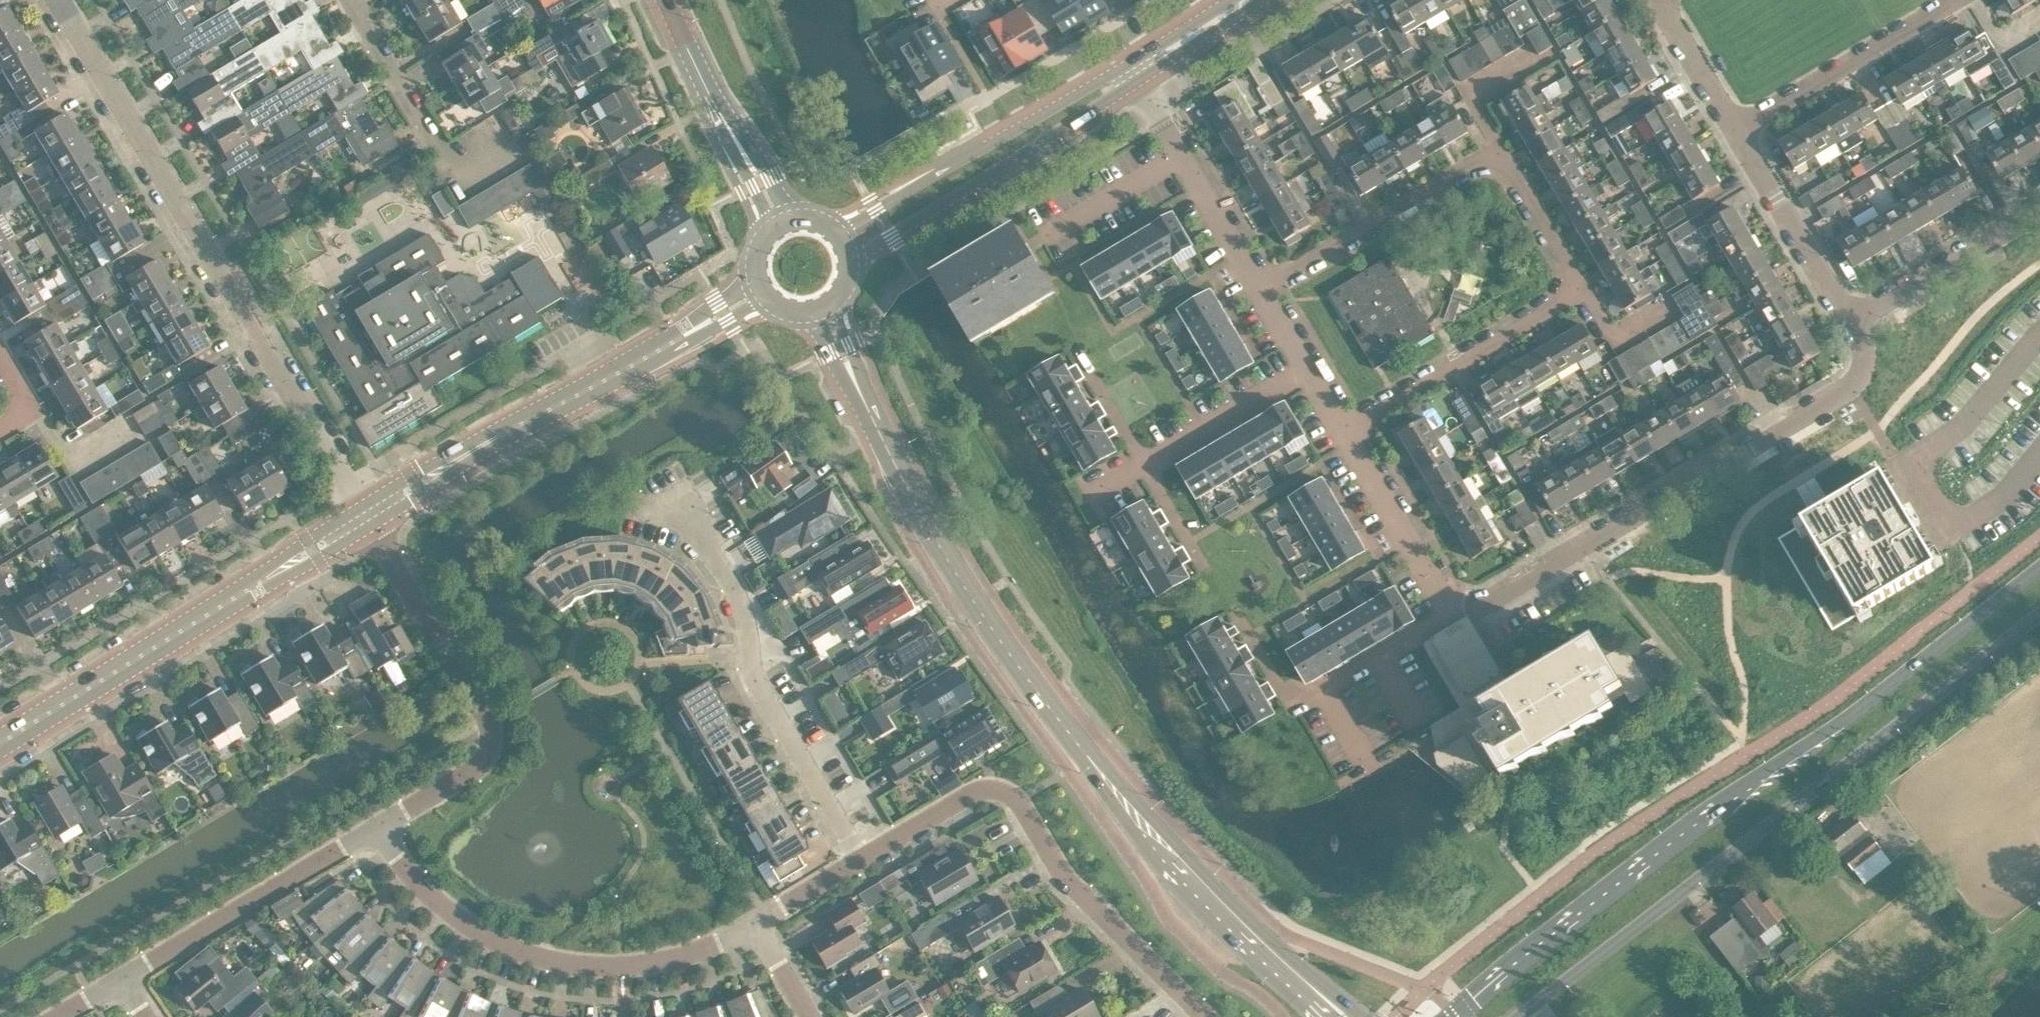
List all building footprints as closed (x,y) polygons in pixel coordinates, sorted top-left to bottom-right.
[(18,27),(6,6),(14,1),(13,0),(0,0),(0,38),(18,27)] [(130,11),(137,7),(148,0),(123,0),(130,11)] [(137,7),(139,6),(145,15),(142,16),(154,36),(147,40),(154,53),(161,48),(184,34),(177,23),(173,25),(168,17),(196,0),(148,0),(137,7)] [(228,8),(240,29),(265,15),(276,35),(311,14),(311,15),(318,11),(312,0),(309,0),(304,3),(302,0),(241,0),(228,8)] [(415,20),(447,1),(447,0),(403,0),(415,20)] [(492,3),(493,2),(499,12),(519,0),(491,0),(492,3)] [(499,12),(499,14),(504,21),(526,8),(522,0),(519,0),(499,12)] [(549,16),(567,6),(564,0),(540,0),(549,16)] [(1019,5),(1017,6),(1020,11),(1002,22),(1025,61),(1045,49),(1038,36),(1035,31),(1045,25),(1031,0),(1027,0),(1019,5)] [(1045,25),(1056,18),(1059,23),(1067,36),(1087,24),(1073,0),(1031,0),(1045,25)] [(1087,24),(1108,12),(1100,0),(1073,0),(1087,24)] [(1402,52),(1414,74),(1425,67),(1405,33),(1425,21),(1412,0),(1393,0),(1386,4),(1393,16),(1384,21),(1402,52)] [(1425,21),(1446,8),(1441,0),(1412,0),(1425,21)] [(1446,8),(1460,0),(1441,0),(1446,8)] [(1503,10),(1513,4),(1511,0),(1497,0),(1503,10)] [(1513,4),(1503,10),(1506,16),(1511,23),(1501,29),(1513,49),(1523,43),(1520,37),(1525,33),(1540,25),(1525,0),(1519,0),(1513,4)] [(1580,10),(1598,0),(1574,0),(1580,10)] [(1610,0),(1598,0),(1580,10),(1593,31),(1619,16),(1610,0)] [(2011,14),(2035,0),(2003,0),(2011,14)] [(460,23),(447,1),(415,20),(428,42),(460,23)] [(1543,19),(1554,12),(1547,1),(1537,8),(1543,19)] [(499,14),(499,12),(493,2),(492,3),(465,19),(472,30),(499,14)] [(186,89),(208,76),(201,64),(197,67),(192,58),(240,29),(228,8),(184,34),(161,48),(164,47),(169,56),(167,57),(179,77),(171,82),(179,94),(186,89)] [(976,26),(978,29),(967,36),(983,62),(994,55),(997,60),(1005,73),(1025,61),(1002,22),(997,13),(976,26)] [(309,16),(311,15),(311,14),(276,35),(252,49),(265,71),(305,47),(310,55),(306,58),(312,69),(335,56),(336,56),(343,52),(336,40),(328,44),(317,24),(314,25),(309,16)] [(487,52),(480,40),(506,25),(504,21),(499,14),(472,30),(470,31),(472,35),(453,46),(457,53),(440,63),(453,85),(486,66),(480,56),(487,52)] [(1367,15),(1346,28),(1363,58),(1368,66),(1377,61),(1372,52),(1384,45),(1367,15)] [(1486,28),(1491,35),(1501,29),(1511,23),(1506,16),(1497,22),(1486,28)] [(1598,39),(1606,53),(1632,37),(1619,16),(1593,31),(1593,32),(1584,37),(1589,45),(1598,39)] [(611,44),(597,19),(557,43),(563,54),(555,59),(571,87),(605,67),(597,53),(611,44)] [(918,36),(912,25),(911,24),(885,40),(893,53),(898,50),(909,69),(948,45),(936,25),(923,33),(918,36)] [(1480,42),(1480,41),(1491,35),(1486,28),(1484,25),(1473,31),(1477,37),(1480,42)] [(1540,25),(1525,33),(1538,54),(1552,46),(1540,25)] [(1989,63),(2004,89),(2015,82),(1995,49),(1984,55),(1967,25),(1954,33),(1956,36),(1948,41),(1963,67),(1968,76),(1989,63)] [(0,38),(0,67),(0,68),(31,49),(18,27),(0,38)] [(1346,28),(1345,29),(1324,41),(1342,70),(1363,58),(1346,28)] [(1502,55),(1513,49),(1501,29),(1491,35),(1502,55)] [(1562,50),(1572,44),(1566,32),(1555,38),(1562,50)] [(522,50),(528,61),(536,57),(554,46),(547,35),(522,50)] [(1480,41),(1492,62),(1502,55),(1491,35),(1480,41)] [(1644,58),(1632,37),(1606,53),(1617,73),(1618,74),(1644,58)] [(245,38),(238,42),(245,53),(252,49),(245,38)] [(1445,55),(1456,49),(1450,38),(1439,44),(1445,55)] [(2039,66),(2039,43),(2039,40),(2028,46),(2039,66)] [(1303,53),(1321,83),(1342,70),(1324,41),(1303,53)] [(1480,41),(1480,42),(1470,47),(1482,68),(1492,62),(1480,41)] [(1948,41),(1927,53),(1942,79),(1963,67),(1948,41)] [(1572,72),(1583,66),(1576,55),(1578,54),(1572,44),(1562,50),(1568,60),(1565,62),(1572,72)] [(923,103),(949,87),(942,76),(947,73),(960,66),(948,45),(909,69),(920,87),(915,90),(923,103)] [(2018,53),(2030,73),(2035,71),(2039,68),(2039,66),(2028,46),(2018,53)] [(1472,74),(1482,68),(1470,47),(1459,53),(1472,74)] [(31,49),(0,68),(13,89),(44,71),(31,49)] [(265,71),(252,49),(208,76),(186,89),(188,88),(194,97),(191,99),(203,119),(196,123),(203,135),(210,130),(241,112),(229,92),(265,71)] [(1404,80),(1414,74),(1402,52),(1391,59),(1404,80)] [(1282,66),(1300,95),(1321,83),(1303,53),(1282,66)] [(1448,60),(1460,81),(1472,74),(1459,53),(1448,60)] [(1918,58),(1917,56),(1915,55),(1905,61),(1904,63),(1906,66),(1921,92),(1925,98),(1936,91),(1939,96),(1949,90),(1942,80),(1942,79),(1927,53),(1918,58)] [(2030,73),(2018,53),(2008,59),(2020,79),(2030,73)] [(367,93),(360,81),(353,85),(341,65),(339,67),(333,58),(336,56),(335,56),(312,69),(277,91),(289,112),(329,88),(334,96),(330,99),(337,111),(360,97),(367,93)] [(528,61),(532,67),(535,73),(543,68),(542,68),(536,57),(528,61)] [(1647,95),(1642,86),(1656,78),(1644,58),(1618,74),(1617,73),(1608,78),(1613,86),(1622,81),(1629,92),(1595,112),(1602,122),(1647,95)] [(1445,91),(1456,85),(1443,64),(1432,70),(1445,91)] [(495,82),(486,66),(453,85),(467,108),(478,101),(485,113),(506,100),(505,99),(539,79),(535,73),(532,67),(509,81),(506,75),(495,82)] [(1900,104),(1921,92),(1906,66),(1885,78),(1900,104)] [(1560,68),(1541,76),(1544,84),(1563,76),(1560,68)] [(18,128),(49,110),(44,101),(57,93),(44,71),(13,89),(22,105),(2,117),(5,122),(0,125),(0,139),(18,128)] [(1562,92),(1573,86),(1566,75),(1556,81),(1562,92)] [(1584,92),(1594,86),(1588,75),(1577,81),(1584,92)] [(1272,106),(1283,100),(1271,79),(1260,85),(1272,106)] [(1213,130),(1217,127),(1222,136),(1255,116),(1234,81),(1215,93),(1223,107),(1206,117),(1213,130)] [(578,99),(588,94),(583,85),(573,90),(578,99)] [(1513,122),(1539,106),(1548,101),(1543,92),(1534,97),(1527,85),(1501,100),(1513,122)] [(591,108),(583,113),(577,103),(556,115),(562,125),(581,114),(588,126),(598,120),(612,142),(646,122),(639,110),(636,111),(630,101),(632,99),(625,88),(591,108)] [(1362,105),(1373,98),(1367,88),(1356,94),(1362,105)] [(2013,105),(2024,98),(2018,88),(2007,94),(2013,105)] [(1397,106),(1407,100),(1401,89),(1390,95),(1397,106)] [(235,172),(257,158),(251,147),(246,149),(241,141),(277,120),(289,139),(301,132),(289,112),(277,91),(241,112),(210,130),(210,131),(213,129),(218,139),(216,140),(228,160),(220,164),(228,176),(235,172)] [(1841,105),(1856,131),(1877,118),(1862,92),(1841,105)] [(1352,111),(1362,105),(1356,94),(1345,100),(1352,111)] [(2003,111),(2013,105),(2007,94),(1996,101),(2003,111)] [(1385,113),(1397,106),(1390,95),(1379,102),(1385,113)] [(1428,111),(1431,117),(1447,144),(1468,131),(1452,105),(1446,95),(1425,107),(1428,111)] [(1575,114),(1586,107),(1579,96),(1568,102),(1575,114)] [(1962,114),(1974,107),(1967,96),(1956,103),(1962,114)] [(358,99),(360,97),(337,111),(301,132),(314,154),(344,136),(362,166),(398,145),(385,122),(377,127),(366,107),(363,108),(358,99)] [(1311,135),(1322,129),(1303,97),(1293,104),(1311,135)] [(1644,117),(1655,136),(1682,121),(1669,100),(1655,108),(1650,99),(1604,127),(1610,137),(1644,117)] [(1279,117),(1290,111),(1283,100),(1272,106),(1279,117)] [(1513,122),(1526,143),(1552,127),(1545,115),(1553,110),(1548,101),(1539,106),(1513,122)] [(1952,120),(1962,114),(1956,103),(1946,109),(1952,120)] [(1856,131),(1841,105),(1820,117),(1835,143),(1841,153),(1862,140),(1856,131)] [(1581,124),(1592,118),(1586,107),(1575,114),(1581,124)] [(1426,156),(1447,144),(1431,117),(1428,111),(1419,116),(1423,122),(1410,130),(1426,156)] [(33,130),(46,152),(77,134),(64,112),(33,130)] [(1255,116),(1222,136),(1234,157),(1260,141),(1253,130),(1265,122),(1260,113),(1255,116)] [(1355,131),(1366,124),(1360,114),(1349,120),(1355,131)] [(1820,117),(1799,129),(1814,156),(1815,155),(1835,143),(1820,117)] [(1909,145),(1919,139),(1907,118),(1896,124),(1909,145)] [(1969,145),(1979,139),(1967,118),(1956,124),(1969,145)] [(553,121),(529,135),(533,143),(558,128),(553,121)] [(1694,142),(1682,121),(1655,136),(1668,157),(1668,158),(1694,142)] [(2027,128),(2039,150),(2039,121),(2027,128)] [(1898,151),(1909,145),(1896,124),(1886,130),(1898,151)] [(1538,163),(1564,148),(1552,127),(1526,143),(1538,163)] [(1953,155),(1963,149),(1951,127),(1940,134),(1953,155)] [(4,151),(14,144),(25,138),(18,128),(0,139),(0,145),(4,151)] [(2039,156),(2039,150),(2027,128),(2006,141),(2022,167),(2039,156)] [(1814,156),(1799,129),(1778,142),(1793,168),(1805,161),(1812,171),(1821,166),(1815,155),(1814,156)] [(1426,156),(1410,130),(1390,142),(1405,168),(1426,156)] [(1297,148),(1308,141),(1301,131),(1290,137),(1297,148)] [(257,158),(235,172),(252,201),(245,205),(258,228),(288,210),(275,188),(271,191),(266,182),(314,154),(301,132),(289,139),(257,158)] [(77,134),(46,152),(59,174),(90,156),(94,153),(86,140),(82,142),(77,134)] [(1344,165),(1325,134),(1314,140),(1333,171),(1344,165)] [(1599,154),(1610,148),(1603,137),(1593,143),(1599,154)] [(1234,157),(1247,178),(1273,162),(1260,141),(1234,157)] [(1303,159),(1314,152),(1308,141),(1297,148),(1303,159)] [(2022,167),(2006,141),(1985,153),(2001,179),(2022,167)] [(1384,181),(1405,168),(1390,142),(1369,155),(1384,181)] [(1673,166),(1680,179),(1707,163),(1694,142),(1668,158),(1668,157),(1659,162),(1664,171),(1673,166)] [(10,161),(21,154),(14,144),(4,151),(10,161)] [(1359,196),(1363,193),(1384,181),(1369,155),(1362,144),(1355,149),(1361,159),(1348,167),(1355,179),(1350,182),(1359,196)] [(651,147),(633,157),(627,147),(579,176),(585,187),(618,168),(637,199),(670,179),(651,147)] [(1538,163),(1550,184),(1577,169),(1564,148),(1538,163)] [(1907,168),(1917,162),(1911,151),(1900,157),(1907,168)] [(1865,171),(1876,165),(1870,154),(1859,161),(1865,171)] [(59,174),(72,196),(103,178),(90,156),(59,174)] [(1890,178),(1907,168),(1900,157),(1884,167),(1890,178)] [(1612,176),(1622,169),(1616,158),(1605,164),(1612,176)] [(524,166),(537,188),(548,181),(536,160),(524,166)] [(1634,178),(1645,171),(1638,160),(1628,166),(1634,178)] [(1247,178),(1259,198),(1285,183),(1273,162),(1247,178)] [(1719,184),(1707,163),(1680,179),(1693,199),(1719,184)] [(524,166),(513,173),(526,194),(537,188),(524,166)] [(1962,167),(1941,179),(1957,205),(1978,193),(1962,167)] [(1577,169),(1550,184),(1563,205),(1589,189),(1577,169)] [(1618,186),(1629,180),(1622,169),(1612,176),(1618,186)] [(1641,188),(1651,182),(1645,171),(1634,178),(1641,188)] [(1322,190),(1333,184),(1326,172),(1315,178),(1322,190)] [(1835,190),(1846,183),(1839,172),(1828,179),(1835,190)] [(526,194),(513,173),(502,180),(514,201),(526,194)] [(29,193),(40,186),(33,176),(22,182),(29,193)] [(1865,193),(1876,187),(1869,176),(1858,182),(1865,193)] [(85,218),(116,200),(103,178),(72,196),(85,218)] [(19,189),(13,179),(0,187),(0,201),(19,189)] [(1814,202),(1835,190),(1828,179),(1807,191),(1814,202)] [(1920,192),(1936,218),(1957,205),(1941,179),(1920,192)] [(514,201),(502,180),(490,186),(503,208),(514,201)] [(1854,200),(1865,193),(1858,182),(1848,189),(1854,200)] [(1259,198),(1272,219),(1298,204),(1285,183),(1259,198)] [(1589,189),(1563,205),(1575,226),(1601,210),(1594,198),(1604,192),(1599,183),(1589,189)] [(1334,210),(1345,204),(1333,184),(1322,190),(1334,210)] [(35,203),(46,197),(40,186),(29,193),(35,203)] [(479,193),(492,215),(503,208),(490,186),(479,193)] [(25,200),(19,189),(0,201),(0,215),(25,200)] [(1936,218),(1920,192),(1900,204),(1915,230),(1936,218)] [(468,200),(480,221),(492,215),(479,193),(468,200)] [(1823,218),(1844,205),(1838,195),(1817,207),(1823,218)] [(1308,198),(1298,204),(1272,219),(1284,240),(1285,240),(1288,245),(1302,236),(1299,231),(1310,225),(1303,212),(1313,206),(1308,198)] [(98,240),(129,222),(116,200),(85,218),(98,240)] [(468,200),(456,207),(469,228),(480,221),(468,200)] [(1636,217),(1647,211),(1641,200),(1630,206),(1636,217)] [(693,232),(676,204),(637,228),(656,261),(680,246),(677,241),(693,232)] [(1601,210),(1575,226),(1587,246),(1613,231),(1606,218),(1616,212),(1611,204),(1601,210)] [(1894,242),(1915,230),(1900,204),(1879,216),(1894,242)] [(1665,228),(1686,216),(1679,205),(1658,218),(1665,228)] [(1719,243),(1745,227),(1732,206),(1706,222),(1714,235),(1705,240),(1710,248),(1719,243)] [(1643,228),(1653,221),(1647,211),(1636,217),(1643,228)] [(1154,224),(1173,256),(1191,245),(1172,213),(1154,224)] [(1674,243),(1695,231),(1704,225),(1698,214),(1667,233),(1674,243)] [(1894,242),(1879,216),(1858,229),(1873,255),(1894,242)] [(55,236),(66,229),(59,219),(48,225),(55,236)] [(627,220),(614,227),(621,237),(633,230),(627,220)] [(86,288),(134,260),(128,251),(142,243),(142,242),(145,240),(137,227),(134,229),(129,222),(98,240),(110,260),(80,278),(86,288)] [(1136,234),(1155,266),(1173,256),(1154,224),(1136,234)] [(616,258),(628,250),(621,237),(614,227),(602,234),(616,258)] [(1757,248),(1745,227),(1719,243),(1731,263),(1731,264),(1757,248)] [(61,246),(72,240),(66,229),(55,236),(61,246)] [(1013,229),(936,275),(976,342),(1053,296),(1013,229)] [(1873,255),(1858,229),(1837,241),(1852,267),(1873,255)] [(50,242),(44,231),(24,243),(30,254),(39,248),(50,242)] [(1613,231),(1587,246),(1600,267),(1626,252),(1626,251),(1613,231)] [(509,272),(511,277),(483,293),(474,278),(458,274),(441,284),(431,268),(444,261),(427,233),(348,280),(353,289),(336,299),(331,290),(303,307),(366,413),(353,420),(369,447),(441,404),(431,387),(540,323),(535,314),(562,298),(537,256),(509,272)] [(1119,245),(1138,277),(1155,266),(1136,234),(1119,245)] [(18,261),(5,239),(0,242),(0,272),(18,261)] [(1661,258),(1672,252),(1665,241),(1654,248),(1661,258)] [(45,259),(56,252),(50,242),(39,248),(45,259)] [(1101,255),(1120,287),(1138,277),(1119,245),(1101,255)] [(1626,252),(1600,267),(1612,288),(1638,272),(1631,261),(1641,254),(1636,245),(1626,251),(1626,252)] [(1744,285),(1770,269),(1757,248),(1731,264),(1731,263),(1720,270),(1726,278),(1736,272),(1743,284),(1744,285)] [(1667,269),(1678,263),(1672,252),(1661,258),(1667,269)] [(1101,255),(1083,266),(1102,298),(1120,287),(1101,255)] [(1692,274),(1702,268),(1696,256),(1685,263),(1692,274)] [(156,258),(139,268),(134,260),(86,288),(92,299),(117,284),(122,292),(130,287),(138,299),(169,280),(156,258)] [(1362,334),(1355,338),(1374,369),(1433,333),(1414,303),(1411,305),(1402,290),(1405,288),(1386,258),(1327,293),(1346,323),(1353,319),(1362,334)] [(18,261),(0,272),(0,302),(39,278),(38,278),(30,282),(18,261)] [(1191,264),(1181,270),(1186,279),(1196,273),(1191,265),(1191,264)] [(644,265),(627,275),(641,299),(658,289),(644,265)] [(1638,272),(1612,288),(1624,309),(1650,293),(1645,284),(1655,278),(1650,269),(1640,275),(1638,272)] [(1782,291),(1770,269),(1744,285),(1743,284),(1733,290),(1738,299),(1748,293),(1756,306),(1782,291)] [(1164,281),(1169,289),(1178,284),(1173,275),(1164,280),(1164,281)] [(33,323),(82,294),(75,284),(43,303),(36,291),(43,286),(39,278),(0,302),(13,324),(28,315),(33,323)] [(151,321),(182,302),(169,280),(138,299),(130,303),(136,312),(143,308),(151,321)] [(1160,295),(1169,290),(1169,289),(1164,281),(1155,286),(1160,295)] [(1671,295),(1677,305),(1698,293),(1692,283),(1671,295)] [(1459,319),(1471,293),(1457,287),(1445,313),(1459,319)] [(1706,307),(1717,301),(1710,289),(1699,296),(1706,307)] [(1178,309),(1189,328),(1221,309),(1210,290),(1178,309)] [(1795,312),(1782,291),(1756,306),(1769,327),(1795,312)] [(1634,303),(1637,308),(1654,299),(1651,293),(1634,303)] [(1684,317),(1679,319),(1691,340),(1717,325),(1712,318),(1706,307),(1699,296),(1698,293),(1677,305),(1684,317)] [(55,324),(88,305),(82,294),(33,323),(38,332),(23,341),(36,363),(67,344),(55,324)] [(1138,296),(1128,301),(1129,302),(1134,310),(1143,305),(1138,296)] [(1712,318),(1723,311),(1717,301),(1706,307),(1712,318)] [(195,324),(182,302),(151,321),(164,343),(195,324)] [(1134,310),(1129,302),(1120,307),(1125,316),(1134,311),(1134,310)] [(1221,309),(1189,328),(1199,345),(1231,326),(1221,309)] [(128,334),(132,332),(119,311),(104,319),(117,341),(128,334)] [(1781,348),(1807,333),(1795,312),(1769,327),(1781,348)] [(1681,346),(1691,340),(1679,319),(1669,325),(1681,346)] [(1582,323),(1561,336),(1576,362),(1598,350),(1582,323)] [(164,343),(175,362),(153,375),(147,365),(136,372),(148,393),(182,372),(177,364),(208,346),(195,324),(164,343)] [(1669,325),(1658,331),(1670,352),(1681,346),(1669,325)] [(1242,344),(1231,326),(1199,345),(1210,363),(1242,344)] [(1169,339),(1170,339),(1164,330),(1155,335),(1160,345),(1169,339)] [(1660,358),(1670,352),(1658,331),(1648,338),(1660,358)] [(1731,348),(1742,342),(1735,331),(1724,337),(1731,348)] [(1721,368),(1732,362),(1714,333),(1704,339),(1721,368)] [(1819,352),(1807,333),(1781,348),(1793,368),(1819,352)] [(134,345),(128,334),(117,341),(123,351),(134,345)] [(102,353),(113,347),(106,336),(95,343),(102,353)] [(1540,348),(1555,375),(1576,362),(1561,336),(1540,348)] [(1648,338),(1638,344),(1650,364),(1660,358),(1648,338)] [(67,345),(67,344),(36,363),(49,385),(87,362),(80,366),(73,353),(80,349),(74,340),(67,345)] [(1737,359),(1748,353),(1742,342),(1731,348),(1737,359)] [(1253,362),(1242,344),(1210,363),(1221,381),(1253,362)] [(1639,370),(1648,365),(1650,364),(1638,344),(1627,350),(1639,370)] [(108,364),(119,357),(113,347),(102,353),(108,364)] [(1171,362),(1180,357),(1174,347),(1165,353),(1171,362)] [(1540,348),(1519,361),(1534,387),(1555,375),(1540,348)] [(1629,377),(1637,372),(1639,370),(1627,350),(1617,356),(1629,377)] [(1678,369),(1689,363),(1682,352),(1671,359),(1678,369)] [(1619,383),(1627,378),(1629,377),(1617,356),(1607,362),(1619,383)] [(1080,370),(1076,363),(1066,369),(1059,357),(1028,375),(1040,394),(1080,370)] [(1171,362),(1176,371),(1185,366),(1180,357),(1171,362)] [(1764,357),(1754,363),(1759,372),(1769,366),(1764,357)] [(1534,387),(1519,361),(1498,373),(1515,403),(1518,407),(1518,408),(1540,395),(1534,387)] [(49,385),(62,407),(93,388),(86,375),(92,371),(87,362),(49,385)] [(1766,384),(1759,372),(1754,363),(1743,369),(1756,391),(1766,384)] [(201,405),(232,387),(219,365),(188,383),(201,405)] [(1644,382),(1655,376),(1648,365),(1639,370),(1637,372),(1644,382)] [(1084,377),(1080,370),(1040,394),(1051,413),(1081,394),(1074,383),(1084,377)] [(1705,371),(1696,376),(1702,386),(1718,413),(1727,407),(1729,411),(1741,403),(1724,373),(1711,381),(1705,371)] [(1633,389),(1644,382),(1637,372),(1629,377),(1627,378),(1633,389)] [(1498,419),(1518,407),(1515,403),(1498,373),(1491,378),(1488,374),(1475,382),(1484,396),(1474,402),(1488,425),(1498,419)] [(1187,389),(1196,384),(1190,374),(1181,380),(1187,389)] [(1707,419),(1718,413),(1702,386),(1696,376),(1676,388),(1682,398),(1681,399),(1697,425),(1699,428),(1709,422),(1707,419)] [(245,408),(232,387),(201,405),(214,427),(221,423),(227,433),(261,413),(255,402),(245,408)] [(107,410),(93,388),(62,407),(76,428),(107,410)] [(115,416),(129,408),(144,399),(138,388),(109,406),(115,416)] [(162,405),(173,399),(167,389),(156,395),(162,405)] [(1575,409),(1587,402),(1581,391),(1569,398),(1575,409)] [(1088,406),(1081,394),(1051,413),(1062,431),(1102,407),(1098,400),(1088,406)] [(1464,422),(1474,416),(1462,395),(1451,401),(1464,422)] [(1606,412),(1616,406),(1610,395),(1599,401),(1606,412)] [(1565,415),(1575,409),(1569,398),(1559,404),(1565,415)] [(1681,399),(1661,411),(1676,437),(1678,441),(1689,434),(1687,431),(1697,425),(1681,399)] [(152,401),(132,413),(138,424),(158,411),(152,401)] [(1595,418),(1606,412),(1599,401),(1589,408),(1595,418)] [(1284,402),(1266,413),(1285,445),(1303,434),(1284,402)] [(1103,432),(1096,420),(1106,414),(1102,407),(1062,431),(1073,450),(1103,432)] [(138,424),(144,434),(165,422),(158,411),(138,424)] [(1656,449),(1676,437),(1661,411),(1640,423),(1656,449)] [(233,443),(267,423),(261,413),(227,433),(233,443)] [(1285,445),(1266,413),(1249,424),(1267,455),(1285,445)] [(1476,442),(1487,436),(1474,416),(1464,422),(1476,442)] [(1534,433),(1545,426),(1539,416),(1528,422),(1534,433)] [(1411,454),(1437,438),(1446,432),(1441,424),(1432,430),(1424,417),(1413,424),(1410,419),(1396,427),(1399,432),(1398,433),(1395,436),(1402,447),(1405,445),(1411,454)] [(1564,437),(1575,430),(1569,420),(1558,426),(1564,437)] [(1640,423),(1620,435),(1619,435),(1635,462),(1656,449),(1640,423)] [(1249,424),(1231,434),(1250,466),(1267,455),(1249,424)] [(1103,432),(1073,450),(1084,469),(1115,451),(1108,439),(1117,433),(1113,426),(1103,432)] [(1553,443),(1564,437),(1558,426),(1547,432),(1553,443)] [(1594,439),(1595,441),(1614,474),(1635,462),(1619,435),(1620,435),(1615,427),(1594,439)] [(168,457),(171,455),(181,449),(169,429),(156,437),(168,457)] [(1231,434),(1213,444),(1232,476),(1250,466),(1231,434)] [(1437,438),(1411,454),(1423,475),(1449,459),(1437,438)] [(138,447),(150,468),(160,461),(148,441),(138,447)] [(1574,453),(1578,460),(1594,486),(1614,474),(1595,441),(1574,453)] [(773,496),(789,484),(779,470),(789,463),(787,460),(789,457),(787,454),(785,451),(781,452),(774,442),(749,460),(746,457),(718,477),(728,491),(745,478),(751,479),(756,487),(763,482),(773,496)] [(1196,455),(1215,487),(1232,476),(1213,444),(1196,455)] [(17,458),(35,489),(57,476),(38,445),(30,450),(28,447),(15,454),(17,458)] [(196,451),(209,472),(209,473),(211,476),(214,482),(223,477),(244,512),(266,499),(245,463),(242,458),(222,471),(207,445),(196,451)] [(1489,464),(1500,458),(1493,446),(1482,453),(1489,464)] [(128,453),(140,473),(150,468),(138,447),(128,453)] [(183,463),(188,460),(186,457),(181,449),(171,455),(174,461),(178,466),(183,463)] [(1519,478),(1529,471),(1517,450),(1506,457),(1519,478)] [(209,472),(196,451),(186,457),(188,460),(183,463),(194,481),(198,479),(200,482),(211,476),(209,473),(209,472)] [(118,458),(130,479),(139,474),(140,473),(128,453),(118,458)] [(1299,469),(1308,463),(1303,454),(1294,460),(1299,469)] [(253,458),(245,463),(266,499),(288,486),(270,455),(256,463),(253,458)] [(1178,466),(1196,498),(1215,487),(1196,455),(1178,466)] [(35,489),(17,458),(8,463),(6,459),(0,463),(0,480),(19,512),(20,512),(13,502),(35,489)] [(108,464),(121,485),(130,479),(118,458),(108,464)] [(1511,478),(1505,468),(1500,458),(1489,464),(1495,474),(1501,484),(1511,478)] [(1423,475),(1436,496),(1462,480),(1449,459),(1423,475)] [(1294,460),(1284,465),(1290,474),(1299,469),(1294,460)] [(1572,499),(1594,486),(1578,460),(1557,473),(1572,499)] [(140,473),(139,474),(142,480),(145,485),(167,472),(160,461),(150,468),(140,473)] [(99,470),(111,491),(121,485),(108,464),(99,470)] [(89,476),(101,496),(111,491),(99,470),(89,476)] [(1552,511),(1572,499),(1557,473),(1536,485),(1552,511)] [(75,512),(86,505),(68,475),(57,481),(75,512)] [(1264,489),(1273,484),(1268,475),(1259,480),(1264,489)] [(101,496),(89,476),(79,482),(91,502),(101,496)] [(1881,476),(1778,537),(1833,629),(1936,568),(1935,566),(1934,566),(1882,478),(1882,477),(1881,476)] [(1290,497),(1301,516),(1332,497),(1322,478),(1290,497)] [(0,480),(0,510),(4,507),(10,518),(19,512),(0,480)] [(138,497),(148,491),(145,485),(142,480),(131,486),(138,497)] [(1255,495),(1264,489),(1259,480),(1249,486),(1255,495)] [(1474,502),(1473,500),(1462,480),(1436,496),(1448,517),(1474,502)] [(182,497),(201,529),(222,516),(204,484),(182,497)] [(1514,507),(1525,500),(1517,488),(1507,494),(1514,507)] [(766,549),(773,545),(776,551),(797,539),(801,545),(847,518),(829,489),(785,516),(782,511),(755,531),(766,549)] [(1448,517),(1461,538),(1487,523),(1486,521),(1479,509),(1487,504),(1481,495),(1473,500),(1474,502),(1448,517)] [(1229,510),(1238,505),(1233,496),(1224,501),(1229,510)] [(160,510),(179,542),(201,529),(182,497),(160,510)] [(1301,516),(1311,533),(1343,514),(1332,497),(1301,516)] [(1518,513),(1526,526),(1536,520),(1525,500),(1514,507),(1518,513)] [(1224,501),(1214,507),(1220,516),(1229,510),(1224,501)] [(1143,502),(1113,520),(1124,539),(1164,515),(1160,508),(1151,514),(1143,502)] [(152,516),(138,524),(157,555),(179,542),(160,510),(156,503),(147,509),(152,516)] [(106,538),(116,532),(100,505),(90,510),(106,538)] [(122,585),(112,569),(121,564),(110,545),(106,538),(90,510),(79,517),(95,543),(74,555),(81,567),(100,598),(122,585)] [(1509,518),(1517,531),(1526,526),(1518,513),(1509,518)] [(1353,532),(1343,514),(1311,533),(1321,551),(1353,532)] [(1168,522),(1164,515),(1124,539),(1135,558),(1166,539),(1159,528),(1168,522)] [(1272,533),(1281,527),(1275,518),(1266,523),(1272,533)] [(34,537),(44,530),(38,519),(27,526),(34,537)] [(1461,538),(1472,558),(1499,542),(1491,529),(1495,526),(1490,519),(1486,521),(1487,523),(1461,538)] [(157,555),(138,524),(116,537),(135,568),(157,555)] [(23,543),(34,537),(27,526),(17,532),(23,543)] [(1364,550),(1353,532),(1321,551),(1332,569),(1364,550)] [(792,584),(814,571),(828,594),(829,593),(846,583),(879,564),(866,541),(858,546),(850,534),(808,560),(785,573),(792,584)] [(43,553),(54,547),(47,536),(37,542),(43,553)] [(1286,536),(1277,541),(1282,550),(1291,545),(1286,536)] [(1173,551),(1166,539),(1135,558),(1146,576),(1186,552),(1182,545),(1173,551)] [(633,591),(651,602),(665,619),(667,624),(653,632),(663,656),(697,654),(701,654),(701,652),(697,653),(697,647),(715,645),(715,647),(729,646),(728,636),(722,636),(722,628),(708,593),(680,560),(679,561),(683,565),(680,569),(664,559),(650,550),(632,546),(616,541),(599,542),(581,544),(571,547),(548,557),(534,569),(533,569),(520,580),(553,609),(554,608),(570,595),(590,587),(612,585),(633,591)] [(33,559),(43,553),(37,542),(26,548),(33,559)] [(1291,545),(1282,550),(1288,559),(1297,554),(1291,545)] [(1190,559),(1186,552),(1146,576),(1158,595),(1188,577),(1181,565),(1190,559)] [(1302,563),(1293,568),(1298,577),(1307,572),(1302,563)] [(81,567),(59,580),(78,611),(100,598),(81,567)] [(763,585),(753,568),(743,574),(753,591),(763,585)] [(1376,578),(1371,570),(1362,575),(1367,584),(1376,578)] [(796,591),(792,584),(785,573),(773,580),(784,598),(796,591)] [(1367,584),(1362,575),(1353,580),(1358,589),(1367,584)] [(15,601),(0,576),(0,601),(4,607),(15,601)] [(883,578),(800,627),(808,641),(856,612),(868,633),(911,607),(898,585),(890,590),(883,578)] [(59,580),(37,593),(56,624),(78,611),(59,580)] [(1394,588),(1376,598),(1395,630),(1413,619),(1394,588)] [(1336,590),(1327,596),(1332,605),(1341,599),(1336,590)] [(384,609),(385,608),(374,591),(349,606),(355,616),(344,622),(357,643),(360,641),(376,668),(393,658),(395,661),(413,651),(397,625),(391,629),(386,621),(390,619),(384,609)] [(34,637),(56,624),(37,593),(15,606),(34,637)] [(1323,610),(1332,605),(1327,596),(1318,601),(1323,610)] [(1377,641),(1395,630),(1376,598),(1358,609),(1377,641)] [(784,602),(771,608),(785,635),(798,629),(784,602)] [(1341,619),(1360,651),(1377,641),(1358,609),(1341,619)] [(1301,611),(1292,617),(1297,626),(1306,620),(1301,611)] [(1292,617),(1283,622),(1288,631),(1297,626),(1292,617)] [(1225,631),(1217,618),(1187,637),(1198,656),(1229,638),(1238,632),(1234,625),(1225,631)] [(12,640),(0,619),(0,647),(12,640)] [(1342,662),(1360,651),(1341,619),(1323,630),(1342,662)] [(851,678),(877,663),(875,659),(883,654),(885,658),(897,678),(942,652),(923,620),(880,647),(878,644),(842,665),(851,678)] [(302,635),(298,631),(291,639),(292,641),(291,641),(317,683),(345,666),(352,677),(366,669),(340,626),(328,634),(325,630),(322,626),(313,631),(312,629),(302,635)] [(1439,635),(1438,633),(1431,637),(1422,643),(1426,651),(1456,699),(1491,678),(1462,630),(1460,629),(1439,635)] [(1306,640),(1325,672),(1342,662),(1323,630),(1306,640)] [(1604,654),(1618,646),(1618,645),(1610,632),(1596,641),(1596,642),(1604,654)] [(1236,650),(1229,638),(1198,656),(1209,674),(1249,651),(1245,644),(1236,650)] [(1491,678),(1456,699),(1460,707),(1432,724),(1445,745),(1443,746),(1444,747),(1434,753),(1435,754),(1438,764),(1469,789),(1488,778),(1489,778),(1485,771),(1495,766),(1499,772),(1612,704),(1610,701),(1624,692),(1630,702),(1671,678),(1653,648),(1633,660),(1623,644),(1619,647),(1618,646),(1604,654),(1596,642),(1593,639),(1510,689),(1500,673),(1491,678)] [(1306,640),(1288,651),(1306,683),(1325,672),(1306,640)] [(1254,658),(1249,651),(1209,674),(1220,693),(1251,675),(1244,663),(1254,658)] [(247,663),(240,671),(266,715),(295,698),(301,709),(315,701),(290,658),(277,665),(274,661),(271,657),(263,662),(261,660),(251,667),(247,663)] [(915,691),(914,691),(916,695),(915,696),(927,717),(929,716),(931,720),(944,712),(946,716),(958,709),(956,705),(970,697),(967,693),(968,692),(956,672),(955,672),(952,668),(928,683),(925,677),(911,685),(915,691)] [(1258,687),(1251,675),(1220,693),(1231,712),(1272,688),(1267,681),(1258,687)] [(723,713),(726,711),(712,687),(709,689),(704,682),(676,698),(677,700),(678,699),(684,707),(679,711),(677,712),(688,729),(690,728),(696,726),(699,735),(698,735),(699,736),(727,720),(723,713)] [(209,741),(238,723),(249,741),(263,733),(237,690),(224,698),(218,688),(199,699),(195,695),(187,703),(189,705),(188,705),(209,741)] [(1276,695),(1272,688),(1231,712),(1243,731),(1273,713),(1266,700),(1276,695)] [(837,719),(847,713),(835,693),(825,700),(837,719)] [(891,726),(885,716),(878,704),(857,717),(871,739),(891,726)] [(986,710),(985,708),(984,709),(984,710),(941,736),(938,731),(883,764),(894,781),(941,752),(951,768),(950,768),(951,770),(953,769),(953,768),(1001,739),(1002,739),(1003,738),(1002,736),(986,710)] [(185,723),(172,731),(166,720),(147,732),(143,728),(135,736),(136,738),(157,773),(174,763),(192,779),(197,786),(216,775),(185,723)] [(699,749),(704,758),(741,736),(735,727),(732,729),(727,720),(699,736),(699,737),(700,737),(706,744),(701,748),(699,749)] [(749,757),(745,750),(748,748),(741,736),(704,758),(715,776),(721,773),(749,757)] [(142,811),(144,810),(151,821),(166,812),(140,769),(126,777),(112,753),(83,771),(94,789),(94,791),(95,793),(95,795),(97,797),(98,798),(99,800),(101,801),(110,816),(112,816),(122,817),(132,815),(134,814),(142,811)] [(721,786),(726,795),(763,773),(756,762),(753,764),(749,757),(721,773),(721,774),(722,774),(728,781),(723,785),(721,786)] [(766,787),(770,785),(763,773),(726,795),(732,804),(734,803),(734,802),(740,800),(743,809),(742,810),(743,810),(771,794),(766,787)] [(54,836),(80,821),(88,834),(93,835),(104,829),(80,788),(67,796),(60,785),(33,801),(54,836)] [(748,832),(785,811),(778,799),(775,801),(771,794),(743,810),(743,811),(744,811),(750,818),(745,822),(743,823),(748,832)] [(789,824),(792,822),(785,811),(748,832),(754,841),(756,840),(762,837),(765,846),(764,847),(765,848),(793,831),(789,824)] [(1863,883),(1890,862),(1852,814),(1820,839),(1838,861),(1843,857),(1863,883)] [(15,862),(36,874),(42,884),(59,874),(27,821),(15,828),(8,818),(0,823),(0,871),(15,862)] [(34,831),(40,828),(42,822),(39,818),(30,823),(34,831)] [(778,882),(804,866),(797,855),(807,849),(800,836),(797,838),(793,831),(765,848),(765,849),(766,848),(772,855),(767,859),(765,860),(778,882)] [(899,868),(910,885),(920,879),(934,903),(975,879),(957,849),(934,863),(927,851),(899,868)] [(99,851),(84,861),(91,872),(106,862),(99,851)] [(270,905),(278,920),(290,912),(299,925),(310,917),(323,933),(324,934),(355,908),(356,909),(357,908),(359,906),(345,887),(343,889),(336,880),(303,902),(295,890),(270,905)] [(1738,916),(1733,919),(1711,936),(1738,971),(1768,947),(1766,945),(1782,932),(1775,922),(1783,916),(1769,898),(1762,903),(1753,892),(1750,894),(1752,896),(1748,899),(1746,897),(1743,900),(1739,899),(1735,902),(1735,906),(1732,908),(1738,916)] [(996,896),(973,910),(966,898),(938,915),(948,932),(958,926),(973,950),(1014,926),(996,896)] [(849,898),(825,912),(833,926),(810,940),(826,967),(845,956),(843,953),(859,943),(851,929),(863,922),(849,898)] [(377,933),(378,932),(381,930),(365,913),(363,915),(357,908),(356,909),(355,908),(324,934),(323,933),(312,942),(323,955),(334,947),(348,961),(377,933)] [(936,932),(945,926),(939,916),(930,922),(936,932)] [(265,927),(258,933),(266,945),(274,938),(265,927)] [(915,944),(924,939),(918,929),(909,934),(915,944)] [(385,938),(378,932),(377,933),(348,961),(337,971),(349,983),(360,973),(375,986),(401,955),(402,956),(402,955),(405,951),(387,936),(385,938)] [(275,941),(268,947),(276,958),(283,966),(291,960),(275,941)] [(995,974),(998,977),(1007,972),(1019,991),(1054,970),(1037,942),(1015,955),(1008,943),(969,966),(980,983),(995,974)] [(184,981),(175,988),(193,1011),(208,999),(217,1010),(223,1005),(256,979),(246,967),(232,979),(207,947),(176,972),(184,981)] [(871,950),(863,955),(865,958),(873,953),(871,950)] [(888,992),(873,968),(879,964),(873,953),(865,958),(849,968),(855,978),(838,988),(853,1013),(888,992)] [(410,960),(402,955),(402,956),(401,955),(375,986),(366,997),(379,1008),(388,997),(405,1008),(404,1008),(405,1008),(428,975),(429,974),(431,971),(412,958),(410,960)] [(456,992),(457,992),(457,991),(459,987),(438,976),(437,978),(429,974),(428,975),(405,1008),(404,1008),(398,1016),(442,1016),(456,992)] [(1754,989),(1768,988),(1767,976),(1752,978),(1754,989)] [(256,979),(223,1005),(230,1015),(254,992),(251,989),(259,983),(256,979)] [(951,992),(945,983),(936,988),(942,997),(951,992)] [(1063,998),(1056,985),(1028,1001),(1037,1015),(1044,1010),(1048,1016),(1095,1016),(1097,1016),(1080,988),(1063,998)] [(486,1005),(486,1006),(487,1005),(488,1001),(467,992),(466,994),(457,991),(457,992),(456,992),(442,1016),(481,1016),(486,1005)] [(760,991),(749,995),(748,993),(727,1001),(728,1005),(729,1006),(734,1016),(773,1016),(760,991)] [(230,1015),(233,1016),(267,1016),(272,1012),(254,992),(230,1015)] [(887,1011),(900,1006),(895,994),(882,999),(887,1011)] [(926,1014),(919,1001),(892,1016),(920,1016),(926,1014)] [(517,1016),(518,1016),(519,1012),(496,1005),(496,1007),(487,1005),(486,1006),(486,1005),(481,1016),(517,1016)] [(729,1006),(728,1005),(719,1008),(719,1005),(696,1012),(697,1016),(698,1016),(734,1016),(729,1006)]
